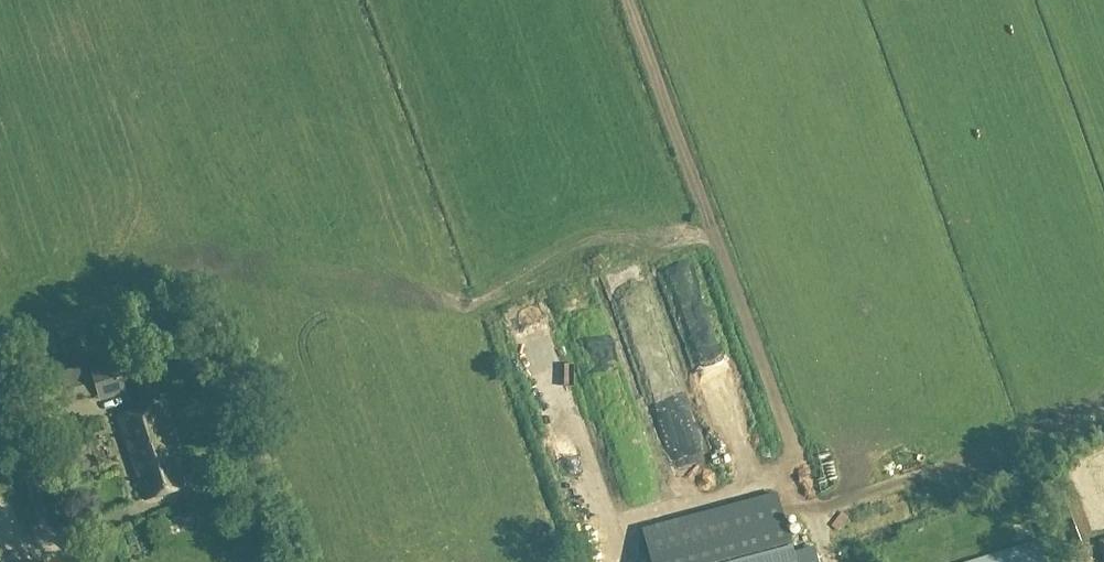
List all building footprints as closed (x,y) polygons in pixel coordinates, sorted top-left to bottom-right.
[(56,373),(64,402),(89,396),(82,367),(56,373)] [(156,407),(116,420),(142,502),(182,489),(156,407)] [(199,463),(186,467),(191,483),(204,479),(199,463)] [(1077,484),(1054,492),(1073,546),(1097,537),(1077,484)] [(776,494),(640,530),(648,561),(794,561),(776,494)] [(972,561),(1042,561),(1036,543),(972,561)]
